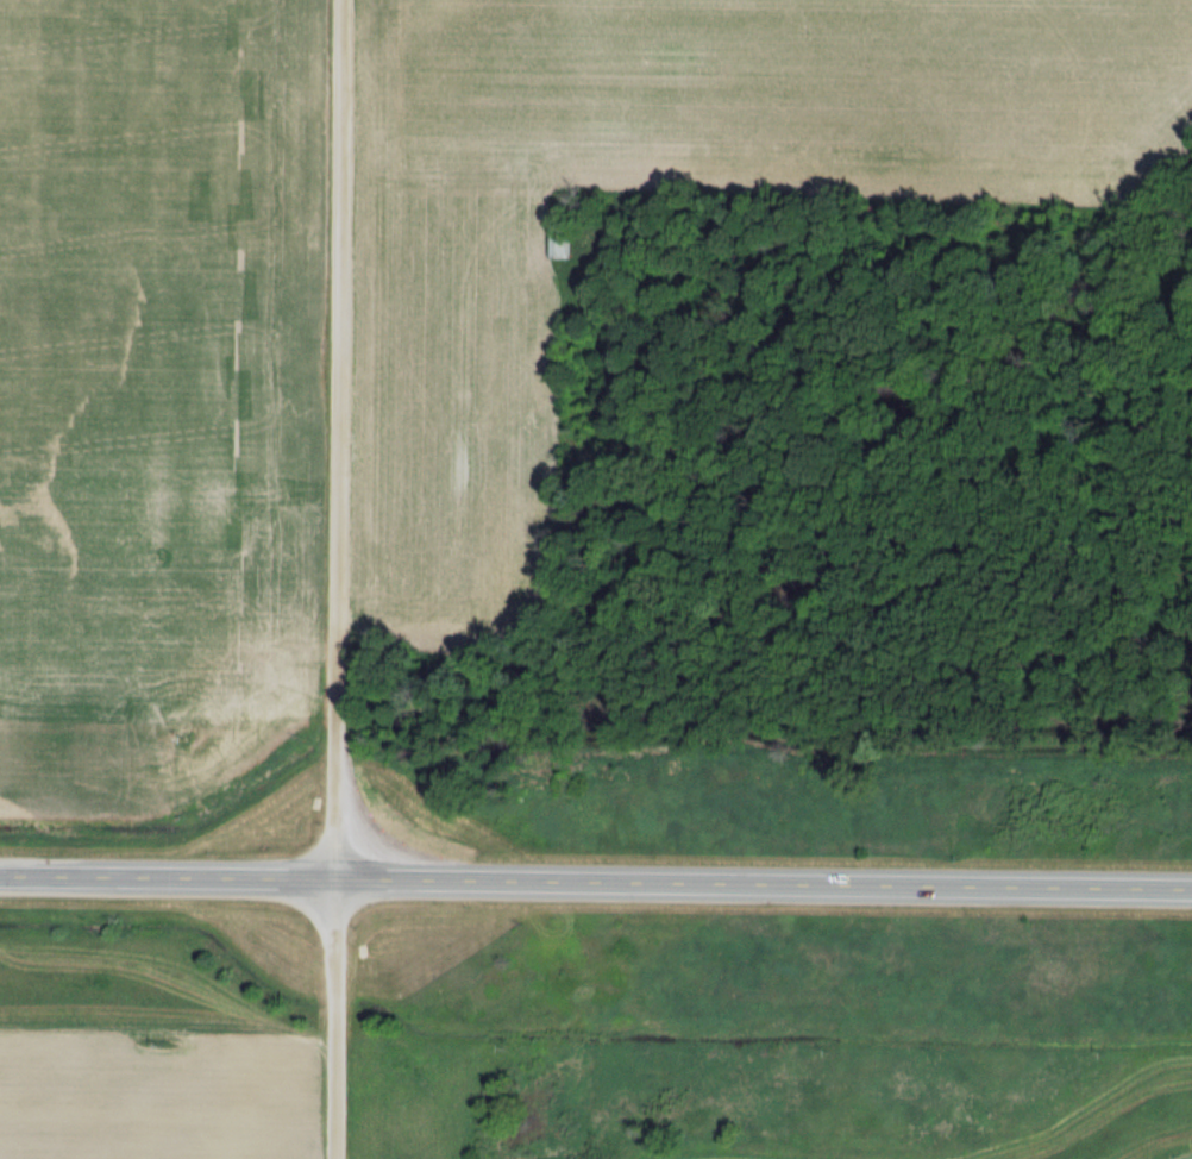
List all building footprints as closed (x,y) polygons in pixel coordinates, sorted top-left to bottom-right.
[(572,258),(572,221),(549,221),(549,258),(572,258)]
